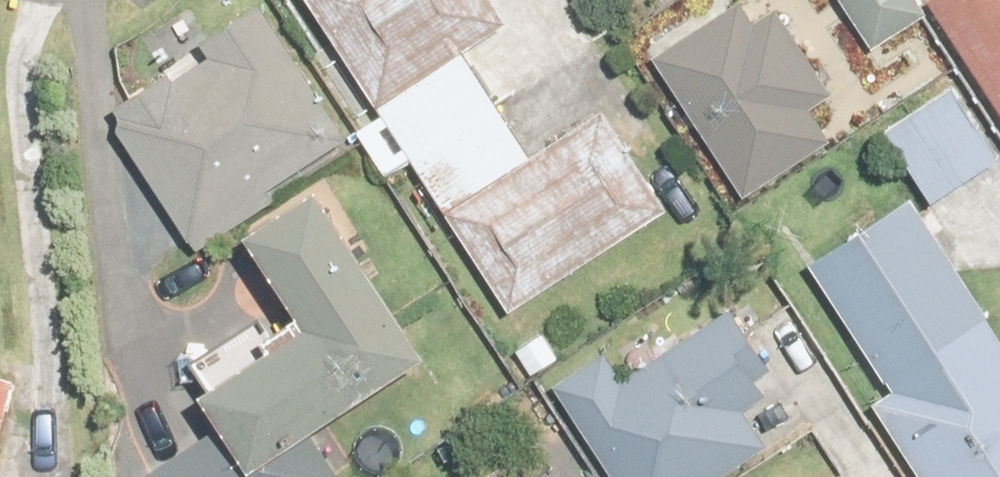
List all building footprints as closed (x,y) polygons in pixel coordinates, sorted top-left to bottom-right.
[(496,0),(308,0),(512,316),(668,215),(602,112),(532,157),(467,55),(513,26),(496,0)] [(770,0),(761,0),(659,66),(746,200),(832,145),(811,112),(833,98),(770,0)] [(913,0),(841,0),(874,52),(925,20),(913,0)] [(932,3),(999,109),(999,0),(936,0),(932,3)] [(341,153),(258,16),(201,50),(208,61),(117,116),(193,243),(341,153)] [(998,165),(952,91),(887,130),(933,205),(998,165)] [(255,472),(313,437),(311,433),(429,361),(326,191),(253,236),(305,322),(258,350),(250,337),(194,371),(230,431),(255,472)] [(915,205),(814,269),(893,395),(878,405),(923,476),(999,476),(999,340),(915,205)] [(739,312),(621,386),(603,358),(557,387),(613,476),(725,476),(770,449),(750,417),(789,392),(739,312)] [(22,378),(0,372),(0,462),(22,378)] [(230,431),(154,476),(337,476),(313,437),(255,472),(230,431)]
